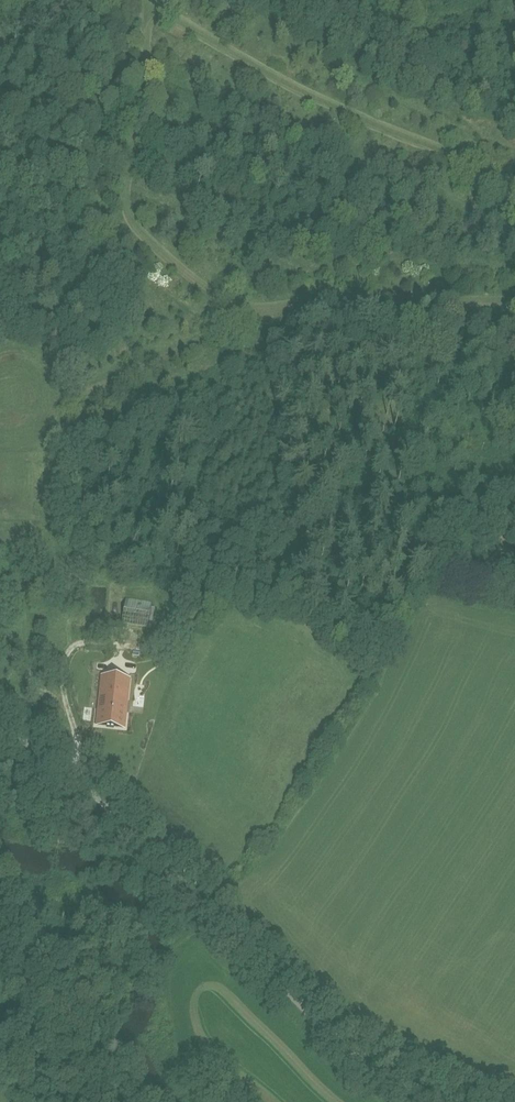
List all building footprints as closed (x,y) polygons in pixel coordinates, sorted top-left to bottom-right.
[(147,628),(153,605),(127,599),(122,622),(147,628)] [(114,728),(114,727),(124,728),(129,680),(101,677),(96,725),(107,726),(106,727),(114,728)]
